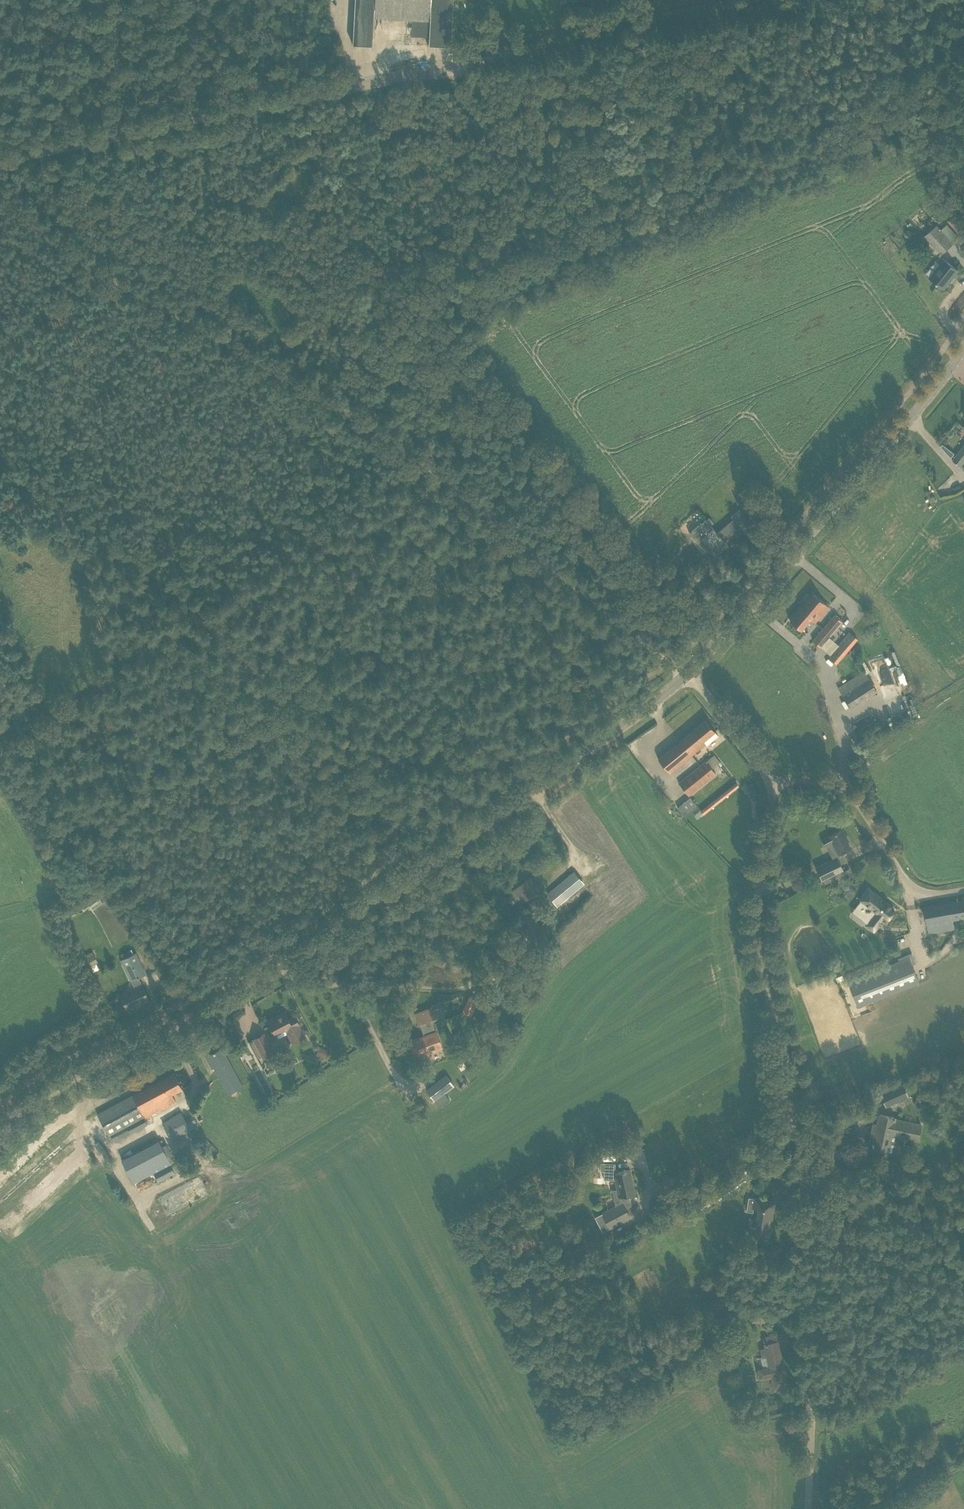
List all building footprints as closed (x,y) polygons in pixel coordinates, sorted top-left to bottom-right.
[(372,45),(374,17),(430,20),(430,21),(431,21),(429,45),(451,47),(454,0),(355,0),(352,44),(372,45)] [(926,238),(942,255),(953,245),(937,227),(926,238)] [(931,278),(936,282),(944,288),(958,270),(945,260),(931,278)] [(953,459),(961,466),(963,462),(963,454),(959,451),(953,459)] [(710,525),(714,522),(709,517),(706,520),(705,519),(689,533),(705,551),(709,547),(716,555),(727,545),(724,541),(740,527),(751,540),(759,533),(742,512),(749,506),(742,498),(736,503),(740,508),(731,516),(733,518),(717,532),(710,525)] [(669,572),(663,579),(668,583),(674,577),(669,572)] [(790,621),(797,627),(800,630),(810,618),(814,622),(828,606),(813,593),(790,621)] [(812,640),(821,647),(840,624),(832,617),(812,640)] [(827,656),(836,664),(857,639),(848,632),(827,656)] [(838,687),(850,707),(876,690),(864,671),(838,687)] [(658,759),(668,770),(670,773),(706,743),(707,744),(718,735),(705,720),(658,759)] [(697,767),(679,783),(689,795),(708,780),(716,773),(711,768),(705,761),(697,767)] [(716,804),(729,795),(725,790),(712,799),(716,804)] [(677,806),(683,814),(697,803),(691,795),(677,806)] [(822,839),(826,846),(833,842),(840,853),(850,847),(845,838),(846,837),(841,828),(822,839)] [(517,858),(523,865),(538,851),(532,845),(517,858)] [(832,859),(815,867),(821,880),(843,869),(837,857),(832,859)] [(517,886),(504,897),(512,905),(518,899),(522,904),(541,887),(526,870),(513,882),(517,886)] [(573,871),(547,892),(557,905),(584,883),(573,871)] [(893,908),(867,887),(859,898),(867,904),(859,915),(866,921),(864,923),(872,929),(882,916),(885,918),(893,908)] [(87,903),(89,906),(93,910),(102,903),(96,895),(87,903)] [(963,918),(963,899),(924,907),(929,933),(955,928),(954,920),(963,918)] [(121,959),(132,981),(146,974),(136,952),(121,959)] [(94,955),(87,958),(90,965),(97,961),(94,955)] [(847,981),(857,1006),(918,982),(909,957),(847,981)] [(121,996),(123,1000),(127,1009),(149,999),(142,985),(121,996)] [(466,1004),(462,1011),(471,1015),(475,1008),(466,1004)] [(442,1046),(432,1023),(445,1018),(440,1006),(432,1009),(431,1007),(415,1013),(418,1023),(419,1023),(424,1036),(409,1041),(415,1056),(442,1046)] [(257,1029),(249,1012),(234,1020),(241,1036),(257,1029)] [(267,1021),(272,1029),(272,1028),(275,1034),(278,1038),(288,1033),(292,1042),(305,1036),(299,1024),(294,1015),(288,1018),(286,1013),(274,1019),(273,1018),(267,1021)] [(253,1038),(263,1058),(274,1052),(263,1033),(253,1038)] [(207,1056),(228,1094),(242,1087),(222,1048),(207,1056)] [(177,1102),(173,1094),(183,1089),(174,1072),(133,1094),(97,1114),(108,1135),(110,1134),(113,1140),(129,1131),(130,1133),(147,1124),(143,1117),(144,1116),(146,1118),(177,1102)] [(444,1076),(426,1090),(434,1100),(453,1085),(445,1075),(444,1076)] [(908,1096),(902,1083),(879,1093),(885,1106),(908,1096)] [(161,1122),(172,1141),(173,1140),(174,1142),(181,1139),(180,1136),(191,1130),(180,1111),(161,1122)] [(871,1150),(881,1152),(886,1153),(891,1134),(917,1140),(921,1124),(894,1118),(894,1117),(879,1114),(877,1124),(872,1123),(871,1131),(875,1132),(873,1143),(872,1142),(871,1144),(873,1144),(871,1150)] [(159,1140),(121,1157),(133,1183),(154,1173),(157,1180),(174,1172),(159,1140)] [(632,1185),(629,1170),(630,1169),(626,1170),(626,1169),(623,1169),(623,1170),(615,1172),(614,1170),(604,1170),(604,1178),(616,1179),(618,1188),(612,1189),(615,1205),(602,1212),(609,1227),(630,1217),(625,1207),(630,1205),(627,1200),(626,1195),(635,1193),(633,1185),(632,1185)] [(744,1210),(750,1211),(751,1207),(758,1208),(756,1226),(750,1226),(748,1236),(768,1239),(774,1200),(746,1196),(744,1210)] [(751,1309),(752,1321),(764,1321),(763,1309),(751,1309)] [(764,1346),(760,1347),(762,1356),(766,1355),(768,1366),(757,1368),(759,1378),(772,1375),(775,1389),(787,1386),(784,1373),(785,1373),(782,1359),(782,1360),(778,1343),(785,1342),(783,1333),(764,1336),(762,1336),(764,1346)]
